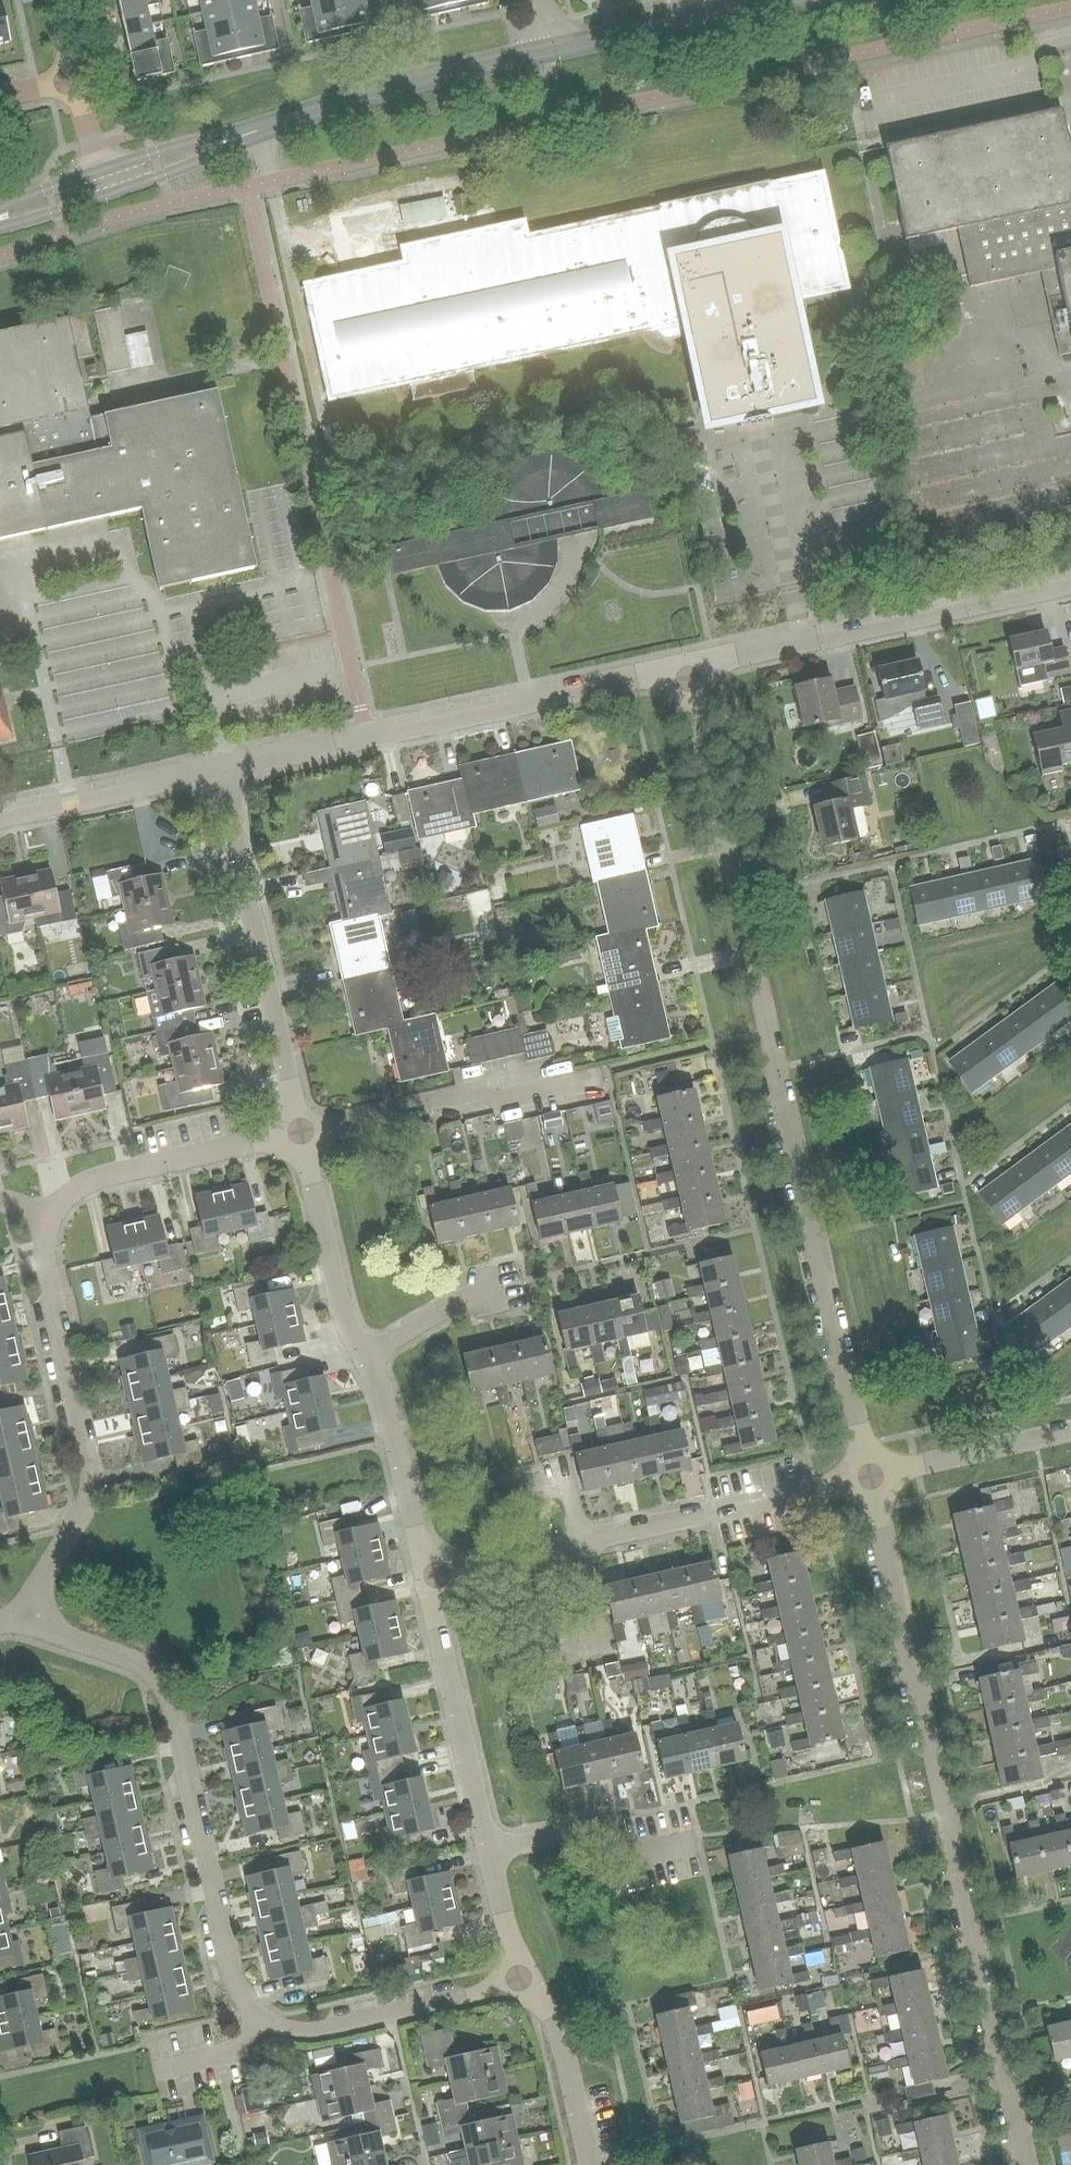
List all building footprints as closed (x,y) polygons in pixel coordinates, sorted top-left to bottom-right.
[(9,41),(0,0),(0,43),(9,41)] [(123,31),(150,25),(163,22),(163,21),(149,24),(146,7),(158,4),(159,8),(160,8),(158,0),(117,0),(123,31)] [(228,7),(226,0),(199,0),(202,13),(228,7)] [(337,0),(310,0),(311,8),(299,10),(298,6),(297,7),(305,44),(344,36),(337,0)] [(344,36),(383,27),(377,0),(337,0),(344,36)] [(445,0),(404,0),(409,21),(448,13),(445,0)] [(448,13),(487,4),(486,0),(445,0),(448,13)] [(254,2),(228,7),(238,59),(278,50),(270,12),(268,13),(269,17),(257,19),(254,2)] [(238,59),(228,7),(202,13),(188,15),(189,17),(202,14),(206,31),(194,33),(193,29),(191,30),(199,67),(238,59)] [(153,42),(150,25),(123,31),(134,82),(174,73),(166,36),(164,36),(165,40),(153,42)] [(1070,153),(1061,112),(885,149),(905,242),(957,231),(969,289),(1056,270),(1064,306),(1050,309),(1051,312),(1058,345),(1070,342),(1070,153)] [(407,379),(409,387),(412,402),(475,388),(472,374),(473,373),(472,366),(654,327),(654,328),(655,330),(657,333),(658,334),(659,335),(661,337),(663,338),(665,338),(668,339),(670,339),(672,339),(687,336),(706,428),(754,418),(816,404),(793,297),(843,286),(820,177),(770,188),(769,181),(658,205),(660,211),(524,240),(521,225),(405,250),(408,265),(301,288),(324,397),(407,379)] [(407,223),(451,217),(448,196),(404,202),(407,223)] [(94,312),(107,374),(130,369),(118,307),(94,312)] [(14,536),(45,529),(140,508),(158,588),(256,566),(216,389),(89,417),(76,358),(92,355),(83,314),(0,332),(0,539),(14,536)] [(649,516),(649,515),(644,491),(609,499),(600,477),(583,460),(560,452),(536,452),(514,462),(497,479),(488,502),(489,525),(387,548),(392,573),(435,563),(444,585),(462,602),(484,610),(508,610),(530,600),(547,583),(556,560),(555,537),(566,534),(649,516)] [(1015,670),(1016,670),(1018,680),(1020,687),(1046,681),(1069,676),(1063,647),(1049,650),(1044,631),(1008,639),(1015,670)] [(906,709),(911,706),(916,730),(943,724),(937,697),(924,700),(922,692),(923,691),(916,660),(876,669),(883,699),(873,701),(878,722),(881,721),(883,720),(887,718),(901,712),(906,709)] [(823,727),(860,719),(853,687),(832,691),(830,679),(794,686),(803,727),(822,723),(823,727)] [(11,738),(0,689),(0,740),(11,738)] [(965,742),(982,739),(976,700),(959,702),(965,742)] [(1057,711),(1060,728),(1032,734),(1041,776),(1061,772),(1060,766),(1070,763),(1070,708),(1057,711)] [(514,754),(524,798),(525,800),(549,795),(549,792),(580,785),(570,741),(514,754)] [(494,805),(524,798),(514,754),(460,767),(463,779),(470,813),(494,807),(494,805)] [(822,847),(855,839),(863,837),(867,831),(861,806),(869,804),(863,775),(829,783),(833,801),(813,806),(822,847)] [(472,822),(470,813),(463,779),(408,791),(419,838),(443,833),(442,829),(472,822)] [(411,821),(404,794),(391,797),(398,824),(411,821)] [(331,868),(375,857),(377,857),(371,833),(370,833),(362,802),(318,813),(331,868)] [(559,823),(555,805),(532,810),(536,828),(559,823)] [(632,815),(579,826),(592,881),(597,880),(600,880),(600,879),(644,869),(641,856),(632,815)] [(989,849),(992,861),(1000,859),(997,847),(989,849)] [(416,848),(399,852),(402,866),(423,860),(420,848),(416,849),(416,848)] [(382,888),(375,857),(331,868),(343,922),(376,914),(390,911),(384,887),(382,888)] [(1004,867),(1013,905),(1045,898),(1036,860),(1004,867)] [(122,895),(125,909),(168,899),(162,874),(144,879),(138,880),(134,865),(106,872),(112,898),(122,895)] [(973,874),(981,912),(1013,905),(1004,867),(973,874)] [(49,869),(24,875),(34,918),(36,928),(51,925),(76,920),(69,890),(55,894),(49,869)] [(600,879),(600,880),(607,910),(604,910),(610,934),(643,927),(656,923),(644,869),(600,879)] [(941,882),(949,919),(981,912),(973,874),(941,882)] [(0,897),(0,936),(23,931),(20,921),(34,918),(24,875),(0,880),(0,884),(3,896),(0,897)] [(917,927),(949,919),(941,882),(909,889),(917,927)] [(860,892),(823,901),(830,933),(868,924),(860,892)] [(168,899),(125,909),(128,922),(117,924),(123,951),(162,942),(159,927),(173,924),(168,899)] [(344,979),(386,969),(379,939),(382,938),(376,914),(343,922),(331,925),(344,979)] [(838,964),(875,956),(868,924),(830,933),(838,964)] [(643,927),(610,934),(596,938),(601,962),(604,961),(611,992),(655,982),(643,927)] [(154,977),(157,991),(199,981),(193,956),(180,959),(177,945),(137,954),(143,979),(154,977)] [(845,996),(882,988),(875,956),(838,964),(845,996)] [(388,1026),(399,1024),(392,993),(395,992),(389,969),(386,969),(344,979),(356,1033),(388,1026)] [(155,1032),(194,1023),(191,1008),(205,1005),(199,981),(157,991),(146,993),(155,1032)] [(619,1047),(624,1046),(668,1036),(655,982),(611,992),(608,992),(614,1016),(617,1015),(618,1018),(605,1021),(610,1042),(617,1041),(619,1047)] [(1027,1005),(1050,1036),(1070,1020),(1070,1010),(1053,986),(1027,1005)] [(845,996),(852,1028),(890,1019),(882,988),(845,996)] [(1027,1005),(1001,1024),(1024,1055),(1050,1036),(1027,1005)] [(434,1016),(399,1024),(388,1026),(400,1081),(444,1071),(437,1040),(439,1039),(434,1016)] [(171,1054),(174,1068),(216,1058),(211,1034),(197,1037),(194,1023),(155,1032),(161,1057),(171,1054)] [(1001,1024),(975,1043),(998,1074),(1024,1055),(1001,1024)] [(519,1028),(506,1031),(512,1056),(524,1053),(526,1062),(526,1061),(521,1036),(519,1028)] [(546,1030),(521,1036),(526,1061),(552,1055),(546,1030)] [(506,1031),(494,1034),(499,1059),(512,1056),(506,1031)] [(499,1059),(494,1034),(480,1037),(486,1062),(499,1059)] [(470,1065),(486,1062),(480,1037),(464,1040),(470,1065)] [(83,1069),(69,1072),(79,1115),(105,1109),(102,1096),(117,1092),(104,1038),(77,1044),(83,1069)] [(975,1043),(949,1062),(971,1094),(998,1074),(975,1043)] [(49,1055),(27,1060),(36,1099),(49,1096),(55,1120),(79,1115),(69,1072),(56,1075),(54,1065),(52,1066),(49,1055)] [(216,1058),(174,1068),(177,1081),(158,1086),(164,1112),(213,1101),(209,1086),(222,1084),(216,1058)] [(27,1060),(5,1065),(8,1076),(3,1077),(6,1087),(0,1088),(0,1123),(2,1132),(27,1127),(21,1102),(36,1099),(27,1060)] [(906,1060),(868,1068),(875,1100),(913,1092),(906,1060)] [(663,1124),(699,1116),(693,1089),(656,1097),(661,1117),(642,1122),(644,1132),(663,1127),(663,1124)] [(882,1132),(920,1124),(913,1092),(875,1100),(882,1132)] [(705,1142),(699,1116),(663,1124),(663,1127),(667,1144),(648,1148),(651,1159),(669,1154),(668,1151),(705,1142)] [(890,1164),(928,1155),(920,1124),(882,1132),(890,1164)] [(1057,1135),(1070,1155),(1070,1125),(1057,1135)] [(1070,1173),(1070,1155),(1057,1135),(1030,1155),(1054,1186),(1070,1173)] [(712,1169),(705,1142),(668,1151),(669,1154),(673,1170),(654,1174),(656,1184),(676,1180),(675,1178),(712,1169)] [(890,1164),(897,1196),(935,1187),(928,1155),(890,1164)] [(1028,1206),(1054,1186),(1030,1155),(1004,1174),(1028,1206)] [(718,1196),(712,1169),(675,1178),(676,1180),(679,1197),(661,1202),(663,1211),(682,1207),(681,1204),(718,1196)] [(577,1173),(581,1191),(585,1190),(593,1228),(620,1221),(619,1218),(612,1186),(612,1184),(591,1189),(587,1171),(577,1173)] [(482,1195),(490,1231),(517,1225),(508,1189),(488,1193),(484,1174),(474,1176),(479,1195),(482,1195)] [(1002,1225),(1028,1206),(1004,1174),(978,1193),(1002,1225)] [(585,1190),(581,1191),(566,1195),(561,1177),(551,1179),(555,1197),(558,1196),(567,1234),(593,1228),(585,1190)] [(464,1237),(490,1231),(482,1195),(479,1195),(463,1199),(458,1180),(448,1182),(452,1201),(455,1201),(464,1237)] [(558,1196),(555,1197),(539,1201),(535,1183),(525,1185),(530,1204),(531,1204),(540,1240),(567,1234),(558,1196)] [(629,1183),(612,1186),(619,1218),(636,1214),(629,1183)] [(220,1190),(230,1232),(246,1228),(250,1243),(272,1238),(266,1212),(254,1215),(246,1184),(220,1190)] [(437,1243),(464,1237),(455,1201),(452,1201),(436,1205),(431,1186),(422,1188),(427,1207),(429,1207),(437,1243)] [(215,1235),(230,1232),(220,1190),(194,1196),(202,1227),(189,1230),(195,1255),(218,1250),(215,1235)] [(724,1223),(718,1196),(681,1204),(682,1207),(685,1223),(667,1227),(669,1237),(688,1233),(688,1231),(724,1223)] [(132,1222),(142,1263),(157,1259),(161,1275),(184,1269),(178,1244),(165,1247),(158,1216),(132,1222)] [(125,1267),(142,1263),(132,1222),(106,1228),(113,1259),(101,1261),(107,1287),(129,1282),(125,1267)] [(951,1228),(913,1236),(920,1268),(958,1259),(951,1228)] [(705,1290),(738,1283),(732,1256),(699,1264),(703,1284),(686,1288),(688,1298),(706,1294),(705,1290)] [(927,1300),(965,1291),(958,1259),(920,1268),(927,1300)] [(10,1304),(4,1278),(0,1279),(0,1306),(10,1304)] [(1061,1286),(1070,1299),(1070,1279),(1061,1286)] [(711,1317),(744,1309),(738,1283),(705,1290),(706,1294),(710,1311),(692,1316),(694,1325),(712,1321),(711,1317)] [(253,1309),(256,1325),(298,1315),(292,1289),(261,1296),(258,1284),(233,1290),(238,1313),(253,1309)] [(1035,1305),(1058,1336),(1070,1326),(1070,1299),(1061,1286),(1035,1305)] [(934,1331),(972,1323),(965,1291),(927,1300),(934,1331)] [(616,1339),(620,1358),(627,1385),(637,1383),(626,1337),(646,1332),(638,1295),(610,1302),(619,1338),(616,1339)] [(619,1338),(610,1302),(584,1308),(592,1345),(590,1346),(594,1365),(604,1362),(599,1343),(616,1339),(619,1338)] [(16,1330),(10,1304),(0,1306),(0,1333),(16,1330)] [(1035,1305),(1009,1325),(1031,1356),(1058,1336),(1035,1305)] [(592,1345),(584,1308),(557,1314),(565,1350),(562,1351),(567,1371),(578,1368),(573,1349),(590,1346),(592,1345)] [(717,1343),(750,1336),(744,1309),(711,1317),(712,1321),(716,1338),(698,1342),(701,1351),(718,1347),(717,1343)] [(298,1315),(256,1325),(260,1341),(245,1344),(250,1367),(276,1361),(273,1348),(304,1341),(298,1315)] [(934,1331),(941,1363),(979,1355),(972,1323),(934,1331)] [(21,1355),(16,1330),(0,1333),(0,1360),(21,1355)] [(126,1386),(167,1376),(163,1360),(178,1356),(173,1334),(148,1340),(151,1353),(120,1360),(126,1386)] [(756,1362),(750,1336),(717,1343),(718,1347),(722,1364),(704,1368),(706,1377),(724,1373),(723,1370),(756,1362)] [(543,1337),(516,1343),(525,1380),(521,1381),(525,1400),(536,1397),(532,1379),(551,1374),(543,1337)] [(525,1380),(516,1343),(489,1349),(498,1387),(495,1387),(499,1406),(510,1403),(505,1385),(521,1381),(525,1380)] [(498,1387),(489,1349),(462,1355),(470,1391),(468,1392),(473,1412),(483,1410),(478,1391),(495,1387),(498,1387)] [(21,1355),(0,1360),(0,1387),(27,1381),(21,1355)] [(710,1393),(701,1396),(703,1405),(713,1403),(730,1399),(730,1396),(762,1389),(756,1362),(723,1370),(724,1373),(728,1389),(710,1393)] [(285,1397),(288,1411),(329,1402),(323,1376),(309,1379),(306,1366),(272,1374),(278,1399),(285,1397)] [(260,1391),(255,1373),(230,1380),(235,1399),(260,1391)] [(132,1411),(188,1398),(186,1388),(171,1391),(167,1376),(126,1386),(132,1411)] [(583,1397),(601,1393),(598,1379),(594,1380),(593,1376),(583,1379),(584,1382),(580,1383),(583,1397)] [(643,1390),(646,1407),(685,1399),(682,1382),(643,1390)] [(736,1423),(769,1415),(762,1389),(730,1396),(730,1399),(734,1416),(716,1420),(719,1430),(737,1426),(736,1423)] [(138,1437),(179,1428),(175,1413),(191,1409),(188,1398),(132,1411),(138,1437)] [(570,1416),(621,1413),(620,1398),(569,1401),(570,1416)] [(335,1428),(329,1402),(288,1411),(291,1426),(284,1428),(290,1452),(324,1444),(321,1431),(335,1428)] [(30,1432),(24,1407),(0,1412),(0,1439),(30,1432)] [(775,1442),(769,1415),(736,1423),(737,1426),(741,1443),(723,1447),(725,1457),(743,1452),(743,1449),(775,1442)] [(655,1436),(663,1474),(690,1468),(682,1430),(661,1435),(657,1416),(647,1418),(652,1437),(655,1436)] [(637,1480),(663,1474),(655,1436),(652,1437),(635,1441),(631,1422),(621,1424),(625,1443),(628,1443),(637,1480)] [(183,1443),(179,1428),(138,1437),(143,1463),(175,1456),(178,1468),(203,1463),(198,1440),(183,1443)] [(610,1486),(637,1480),(628,1443),(625,1443),(609,1447),(605,1428),(595,1430),(599,1449),(601,1449),(610,1486)] [(36,1458),(30,1432),(0,1439),(0,1466),(36,1458)] [(583,1492),(610,1486),(601,1449),(599,1449),(582,1453),(578,1434),(569,1436),(573,1455),(575,1455),(583,1492)] [(563,1451),(559,1435),(534,1440),(537,1457),(563,1451)] [(42,1483),(36,1458),(0,1466),(0,1492),(42,1483)] [(42,1483),(0,1492),(0,1495),(3,1509),(0,1510),(0,1533),(19,1529),(16,1515),(47,1508),(42,1483)] [(952,1515),(959,1542),(998,1533),(997,1530),(994,1514),(1011,1510),(1009,1499),(990,1503),(990,1506),(952,1515)] [(339,1543),(343,1559),(384,1550),(379,1524),(348,1531),(345,1518),(319,1524),(324,1547),(339,1543)] [(959,1542),(965,1569),(1004,1560),(1004,1557),(1000,1541),(1018,1537),(1015,1526),(997,1530),(998,1533),(959,1542)] [(384,1550),(343,1559),(347,1576),(332,1579),(337,1601),(362,1595),(359,1583),(390,1576),(384,1550)] [(773,1585),(806,1578),(800,1551),(767,1559),(772,1581),(755,1584),(757,1594),(774,1590),(773,1585)] [(965,1569),(971,1596),(1010,1587),(1009,1584),(1006,1568),(1024,1564),(1022,1553),(1004,1557),(1004,1560),(965,1569)] [(713,1561),(686,1567),(694,1605),(690,1606),(694,1624),(704,1622),(700,1604),(721,1599),(713,1561)] [(674,1610),(690,1606),(694,1605),(686,1567),(659,1573),(667,1611),(664,1612),(668,1630),(678,1627),(674,1610)] [(648,1616),(664,1612),(667,1611),(659,1573),(632,1580),(641,1617),(638,1618),(642,1636),(652,1634),(648,1616)] [(812,1604),(806,1578),(773,1585),(774,1590),(778,1607),(761,1611),(763,1620),(780,1616),(779,1612),(812,1604)] [(971,1596),(978,1623),(1017,1614),(1016,1611),(1012,1595),(1030,1591),(1028,1579),(1009,1584),(1010,1587),(971,1596)] [(622,1621),(638,1618),(641,1617),(632,1580),(605,1586),(613,1622),(611,1622),(615,1642),(626,1639),(622,1621)] [(357,1621),(361,1636),(402,1627),(396,1601),(365,1608),(362,1595),(337,1601),(342,1624),(357,1621)] [(819,1631),(812,1604),(779,1612),(780,1616),(784,1634),(767,1637),(769,1647),(786,1643),(785,1639),(819,1631)] [(1017,1614),(978,1623),(984,1650),(1023,1641),(1018,1622),(1036,1618),(1034,1607),(1016,1611),(1017,1614)] [(402,1627),(361,1636),(365,1653),(350,1657),(355,1678),(380,1672),(377,1660),(408,1653),(402,1627)] [(825,1658),(819,1631),(785,1639),(786,1643),(790,1659),(773,1663),(775,1673),(792,1669),(791,1665),(825,1658)] [(831,1684),(825,1658),(791,1665),(792,1669),(796,1686),(779,1690),(782,1700),(799,1696),(798,1692),(831,1684)] [(1023,1697),(1022,1692),(1019,1677),(1037,1673),(1035,1662),(1015,1667),(1016,1670),(977,1679),(983,1706),(1023,1697)] [(583,1673),(564,1677),(567,1691),(586,1687),(583,1673)] [(539,1707),(552,1711),(559,1685),(546,1681),(539,1707)] [(837,1711),(831,1684),(798,1692),(799,1696),(802,1712),(785,1716),(787,1726),(805,1722),(804,1719),(837,1711)] [(1029,1724),(1028,1720),(1024,1704),(1043,1700),(1040,1688),(1022,1692),(1023,1697),(983,1706),(989,1733),(1029,1724)] [(365,1721),(369,1736),(411,1726),(405,1700),(390,1704),(387,1690),(353,1698),(359,1723),(365,1721)] [(230,1758),(271,1748),(268,1732),(283,1728),(278,1706),(252,1712),(255,1725),(224,1732),(230,1758)] [(711,1729),(720,1766),(746,1760),(738,1723),(718,1727),(714,1709),(703,1711),(707,1730),(711,1729)] [(843,1738),(837,1711),(804,1719),(805,1722),(809,1738),(792,1742),(794,1753),(812,1749),(811,1745),(843,1738)] [(693,1773),(720,1766),(711,1729),(707,1730),(692,1733),(687,1715),(677,1717),(681,1736),(684,1735),(693,1773)] [(1035,1751),(1034,1746),(1030,1730),(1049,1726),(1047,1715),(1028,1720),(1029,1724),(989,1733),(994,1759),(1035,1751)] [(608,1739),(617,1777),(643,1771),(635,1733),(615,1737),(611,1718),(601,1721),(605,1739),(608,1739)] [(684,1735),(681,1736),(665,1739),(661,1721),(651,1723),(656,1743),(657,1742),(666,1779),(693,1773),(684,1735)] [(590,1782),(617,1777),(608,1739),(605,1739),(589,1743),(584,1724),(574,1727),(579,1745),(582,1745),(590,1782)] [(365,1752),(371,1775),(405,1767),(402,1755),(417,1751),(411,1726),(369,1736),(372,1750),(365,1752)] [(564,1788),(590,1782),(582,1745),(579,1745),(562,1749),(558,1730),(549,1732),(553,1753),(556,1752),(564,1788)] [(1053,1742),(1056,1757),(1070,1754),(1070,1739),(1053,1742)] [(1052,1742),(1034,1746),(1035,1751),(994,1759),(1000,1787),(1041,1778),(1037,1757),(1054,1753),(1052,1742)] [(236,1783),(292,1770),(290,1759),(275,1762),(271,1748),(230,1758),(236,1783)] [(93,1802),(136,1792),(130,1767),(99,1774),(96,1761),(70,1766),(76,1789),(90,1785),(93,1802)] [(383,1798),(387,1813),(429,1803),(423,1777),(408,1781),(405,1767),(371,1775),(377,1799),(383,1798)] [(242,1809),(283,1799),(280,1785),(295,1781),(292,1770),(236,1783),(242,1809)] [(85,1831),(142,1818),(136,1792),(93,1802),(96,1815),(82,1819),(85,1831)] [(286,1814),(283,1799),(242,1809),(248,1834),(278,1828),(280,1840),(307,1834),(301,1811),(286,1814)] [(435,1829),(429,1803),(387,1813),(390,1827),(383,1829),(389,1853),(423,1845),(420,1832),(435,1829)] [(1069,1866),(1070,1865),(1070,1830),(1067,1831),(1063,1813),(1054,1815),(1058,1833),(1061,1832),(1069,1866)] [(105,1853),(147,1843),(142,1818),(85,1831),(87,1841),(101,1838),(105,1853)] [(1026,1822),(1026,1823),(1030,1839),(1035,1838),(1042,1872),(1069,1866),(1061,1832),(1058,1833),(1041,1837),(1037,1819),(1026,1822)] [(1010,1825),(1001,1827),(1005,1847),(1008,1846),(1015,1878),(1042,1872),(1035,1838),(1030,1839),(1014,1843),(1010,1825)] [(802,1854),(798,1834),(777,1838),(781,1858),(802,1854)] [(854,1857),(857,1874),(858,1876),(891,1868),(885,1841),(851,1849),(851,1847),(833,1851),(835,1861),(854,1857)] [(153,1869),(147,1843),(105,1853),(108,1868),(94,1871),(100,1895),(125,1889),(122,1876),(153,1869)] [(729,1854),(735,1882),(768,1874),(769,1876),(786,1872),(784,1863),(767,1867),(762,1847),(729,1854)] [(254,1902),(296,1892),(292,1878),(307,1874),(302,1851),(276,1857),(279,1869),(248,1876),(254,1902)] [(411,1891),(414,1907),(455,1897),(449,1871),(418,1878),(416,1866),(390,1872),(396,1894),(411,1891)] [(859,1883),(863,1900),(864,1903),(897,1895),(891,1868),(858,1876),(857,1874),(839,1878),(841,1887),(859,1883)] [(773,1894),(769,1876),(768,1874),(735,1882),(741,1909),(774,1901),(775,1903),(792,1899),(790,1890),(773,1894)] [(8,1929),(4,1914),(12,1912),(6,1888),(0,1889),(0,1930),(8,1929)] [(259,1928),(316,1915),(313,1904),(299,1907),(296,1892),(254,1902),(259,1928)] [(866,1909),(870,1926),(870,1930),(903,1923),(897,1895),(864,1903),(863,1900),(846,1904),(848,1913),(866,1909)] [(461,1923),(455,1897),(414,1907),(418,1923),(403,1926),(408,1949),(434,1943),(431,1930),(461,1923)] [(135,1942),(176,1933),(170,1907),(140,1914),(137,1901),(111,1907),(117,1930),(131,1927),(135,1942)] [(779,1921),(775,1903),(774,1901),(741,1909),(747,1936),(780,1929),(780,1930),(799,1926),(797,1917),(779,1921)] [(259,1928),(265,1953),(308,1944),(304,1930),(318,1927),(316,1915),(259,1928)] [(909,1950),(903,1923),(870,1930),(870,1926),(852,1931),(854,1941),(871,1937),(876,1957),(909,1950)] [(8,1929),(0,1930),(0,1971),(24,1965),(18,1941),(11,1942),(8,1929)] [(784,1948),(780,1930),(780,1929),(747,1936),(753,1963),(786,1956),(787,1958),(805,1954),(803,1944),(784,1948)] [(126,1971),(182,1959),(176,1933),(135,1942),(138,1957),(123,1961),(126,1971)] [(311,1960),(308,1944),(265,1953),(271,1979),(301,1972),(304,1985),(330,1979),(325,1956),(311,1960)] [(790,1975),(787,1958),(786,1956),(753,1963),(760,1991),(792,1983),(792,1984),(811,1980),(809,1971),(790,1975)] [(147,1994),(188,1984),(182,1959),(126,1971),(128,1982),(144,1979),(147,1994)] [(896,2004),(929,1996),(923,1969),(890,1976),(890,1975),(872,1980),(874,1989),(892,1985),(896,2002),(895,2002),(896,2004)] [(37,2016),(33,2000),(47,1997),(42,1975),(18,1981),(20,1993),(0,1998),(0,2025),(37,2016)] [(194,2010),(188,1984),(147,1994),(150,2008),(135,2012),(137,2023),(194,2010)] [(656,2015),(662,2042),(695,2034),(696,2036),(714,2032),(712,2023),(694,2027),(690,2009),(697,2007),(694,1991),(661,1998),(665,2013),(656,2015)] [(898,2012),(902,2029),(902,2031),(935,2023),(929,1996),(896,2004),(895,2002),(878,2006),(880,2016),(898,2012)] [(746,2012),(749,2026),(779,2019),(776,2005),(746,2012)] [(855,2012),(844,2013),(844,2031),(856,2030),(855,2012)] [(37,2016),(0,2025),(0,2044),(2,2051),(32,2044),(35,2058),(60,2052),(55,2028),(40,2032),(37,2016)] [(833,2035),(816,2039),(814,2039),(822,2072),(849,2066),(841,2033),(843,2033),(839,2016),(829,2018),(833,2035)] [(794,2079),(822,2072),(814,2039),(816,2039),(812,2022),(803,2024),(807,2041),(789,2045),(787,2045),(794,2079)] [(1046,2027),(1054,2061),(1070,2057),(1070,2022),(1046,2027)] [(903,2038),(908,2056),(908,2058),(941,2050),(935,2023),(902,2031),(902,2029),(884,2033),(886,2042),(903,2038)] [(454,2056),(452,2046),(448,2028),(421,2034),(429,2069),(446,2065),(449,2081),(501,2069),(496,2046),(454,2056)] [(767,2085),(794,2079),(787,2045),(789,2045),(786,2028),(776,2030),(780,2047),(759,2052),(767,2085)] [(700,2054),(696,2036),(695,2034),(662,2042),(669,2069),(702,2061),(702,2063),(719,2059),(717,2050),(700,2054)] [(316,2099),(369,2087),(365,2070),(382,2066),(378,2049),(349,2056),(352,2066),(311,2076),(316,2099)] [(910,2065),(914,2084),(904,2086),(907,2100),(936,2093),(933,2081),(947,2078),(941,2050),(908,2058),(908,2056),(890,2060),(892,2069),(910,2065)] [(702,2061),(669,2069),(675,2096),(707,2088),(708,2089),(725,2085),(723,2076),(706,2080),(702,2063),(702,2061)] [(507,2093),(501,2069),(449,2081),(453,2098),(436,2102),(440,2119),(467,2112),(465,2102),(507,2093)] [(373,2104),(369,2087),(316,2099),(322,2123),(363,2113),(365,2123),(393,2116),(390,2100),(373,2104)] [(707,2088),(675,2096),(681,2123),(704,2118),(706,2130),(734,2124),(729,2103),(712,2107),(708,2089),(707,2088)] [(470,2123),(467,2112),(440,2119),(444,2137),(461,2133),(465,2149),(516,2137),(511,2113),(470,2123)] [(916,2130),(920,2147),(920,2148),(952,2141),(946,2114),(914,2121),(913,2120),(896,2124),(898,2134),(916,2130)] [(393,2116),(365,2123),(367,2133),(327,2143),(332,2164),(384,2153),(380,2138),(397,2134),(393,2116)] [(213,2162),(203,2118),(139,2132),(146,2164),(199,2164),(213,2162)] [(92,2157),(85,2127),(59,2133),(62,2151),(34,2157),(36,2164),(79,2164),(78,2160),(92,2157)] [(1056,2134),(1061,2153),(1070,2151),(1070,2131),(1056,2134)] [(516,2137),(465,2149),(448,2153),(450,2164),(523,2164),(522,2161),(516,2137)] [(800,2164),(853,2164),(851,2157),(833,2161),(829,2141),(796,2148),(800,2164)] [(924,2164),(958,2164),(952,2141),(920,2148),(920,2147),(902,2151),(904,2161),(922,2157),(924,2164)] [(384,2153),(332,2164),(386,2164),(384,2153)]
